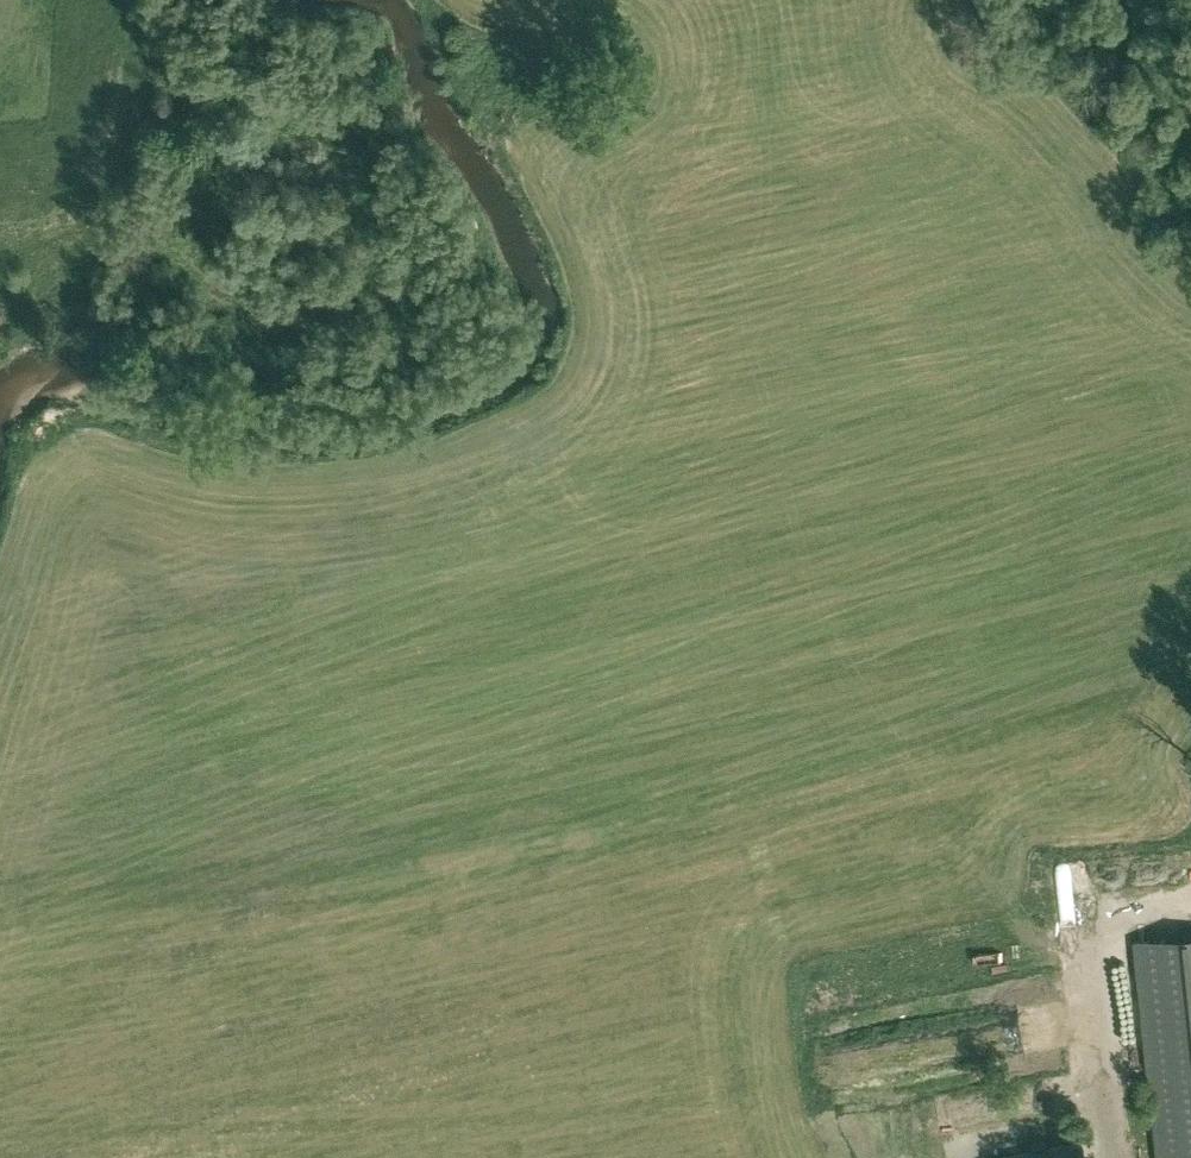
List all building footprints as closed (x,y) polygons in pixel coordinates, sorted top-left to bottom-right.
[(1150,1073),(1159,1157),(1190,1157),(1190,915),(1174,917),(1174,913),(1160,914),(1161,923),(1145,925),(1146,932),(1144,932),(1145,940),(1136,941),(1150,1073)]
